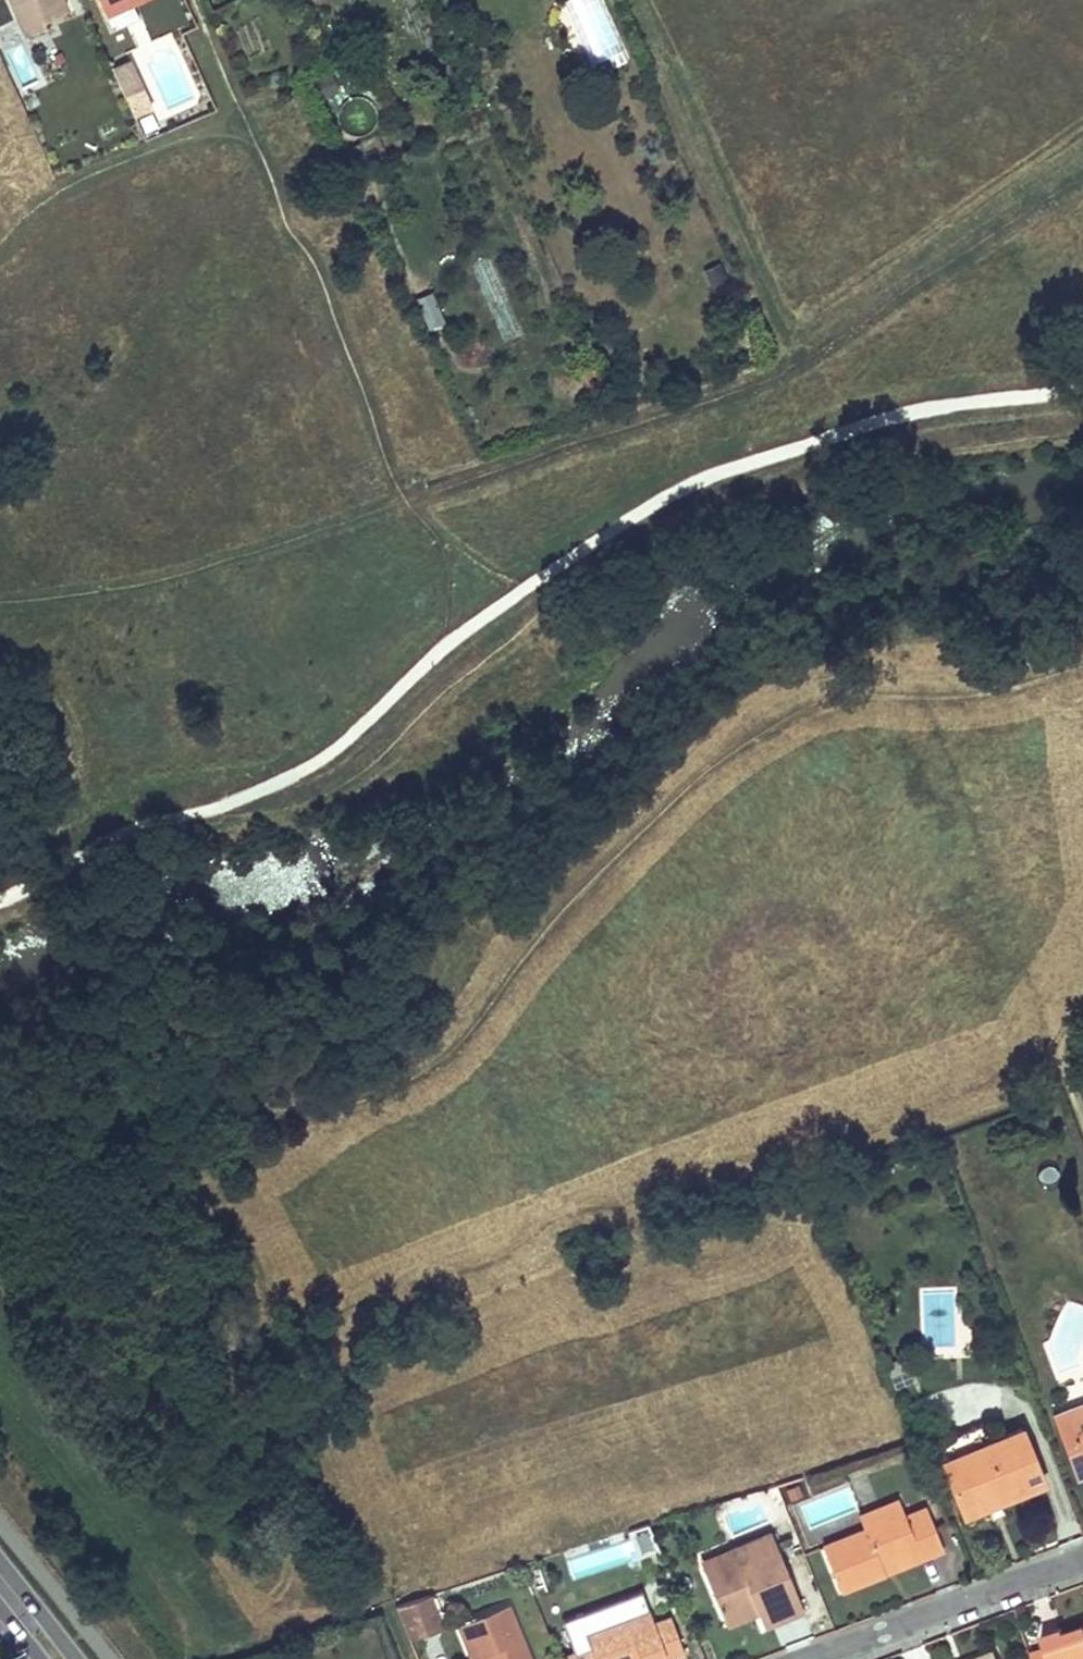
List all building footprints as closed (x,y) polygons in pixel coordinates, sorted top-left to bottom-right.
[(22,27),(65,7),(62,0),(11,0),(22,27)] [(111,28),(137,16),(130,1),(133,0),(98,0),(111,28)] [(127,58),(110,65),(112,68),(124,95),(140,87),(127,58)] [(415,297),(428,328),(444,321),(431,290),(415,297)] [(1059,1412),(1070,1439),(1059,1443),(1068,1467),(1082,1461),(1082,1402),(1059,1412)] [(1070,1439),(1059,1412),(1048,1416),(1059,1443),(1070,1439)] [(987,1438),(980,1423),(927,1442),(956,1514),(1036,1483),(1014,1428),(987,1438)] [(1068,1467),(1074,1480),(1082,1476),(1082,1461),(1068,1467)] [(800,1473),(790,1476),(799,1497),(809,1494),(800,1473)] [(790,1476),(773,1481),(782,1504),(799,1497),(790,1476)] [(857,1523),(895,1509),(891,1498),(853,1512),(857,1523)] [(898,1518),(896,1513),(895,1509),(857,1523),(859,1528),(817,1544),(833,1590),(935,1553),(919,1510),(898,1518)] [(732,1555),(695,1569),(713,1616),(749,1602),(753,1612),(758,1625),(797,1609),(766,1532),(729,1547),(732,1555)] [(732,1555),(729,1547),(692,1561),(695,1569),(732,1555)] [(437,1619),(426,1591),(419,1593),(430,1622),(437,1619)] [(419,1593),(392,1604),(404,1632),(430,1622),(419,1593)] [(608,1617),(643,1605),(639,1596),(604,1608),(608,1617)] [(504,1601),(454,1620),(468,1656),(475,1653),(484,1650),(488,1658),(526,1658),(504,1601)] [(749,1602),(713,1616),(717,1626),(753,1612),(749,1602)] [(579,1628),(591,1658),(633,1658),(658,1650),(660,1656),(678,1650),(665,1613),(648,1619),(643,1605),(608,1617),(579,1628)] [(1038,1639),(1043,1653),(1026,1658),(1027,1658),(1082,1658),(1082,1632),(1082,1629),(1061,1636),(1060,1632),(1038,1639)] [(475,1653),(477,1658),(488,1658),(484,1650),(475,1653)] [(660,1656),(658,1650),(633,1658),(651,1658),(660,1656)]
